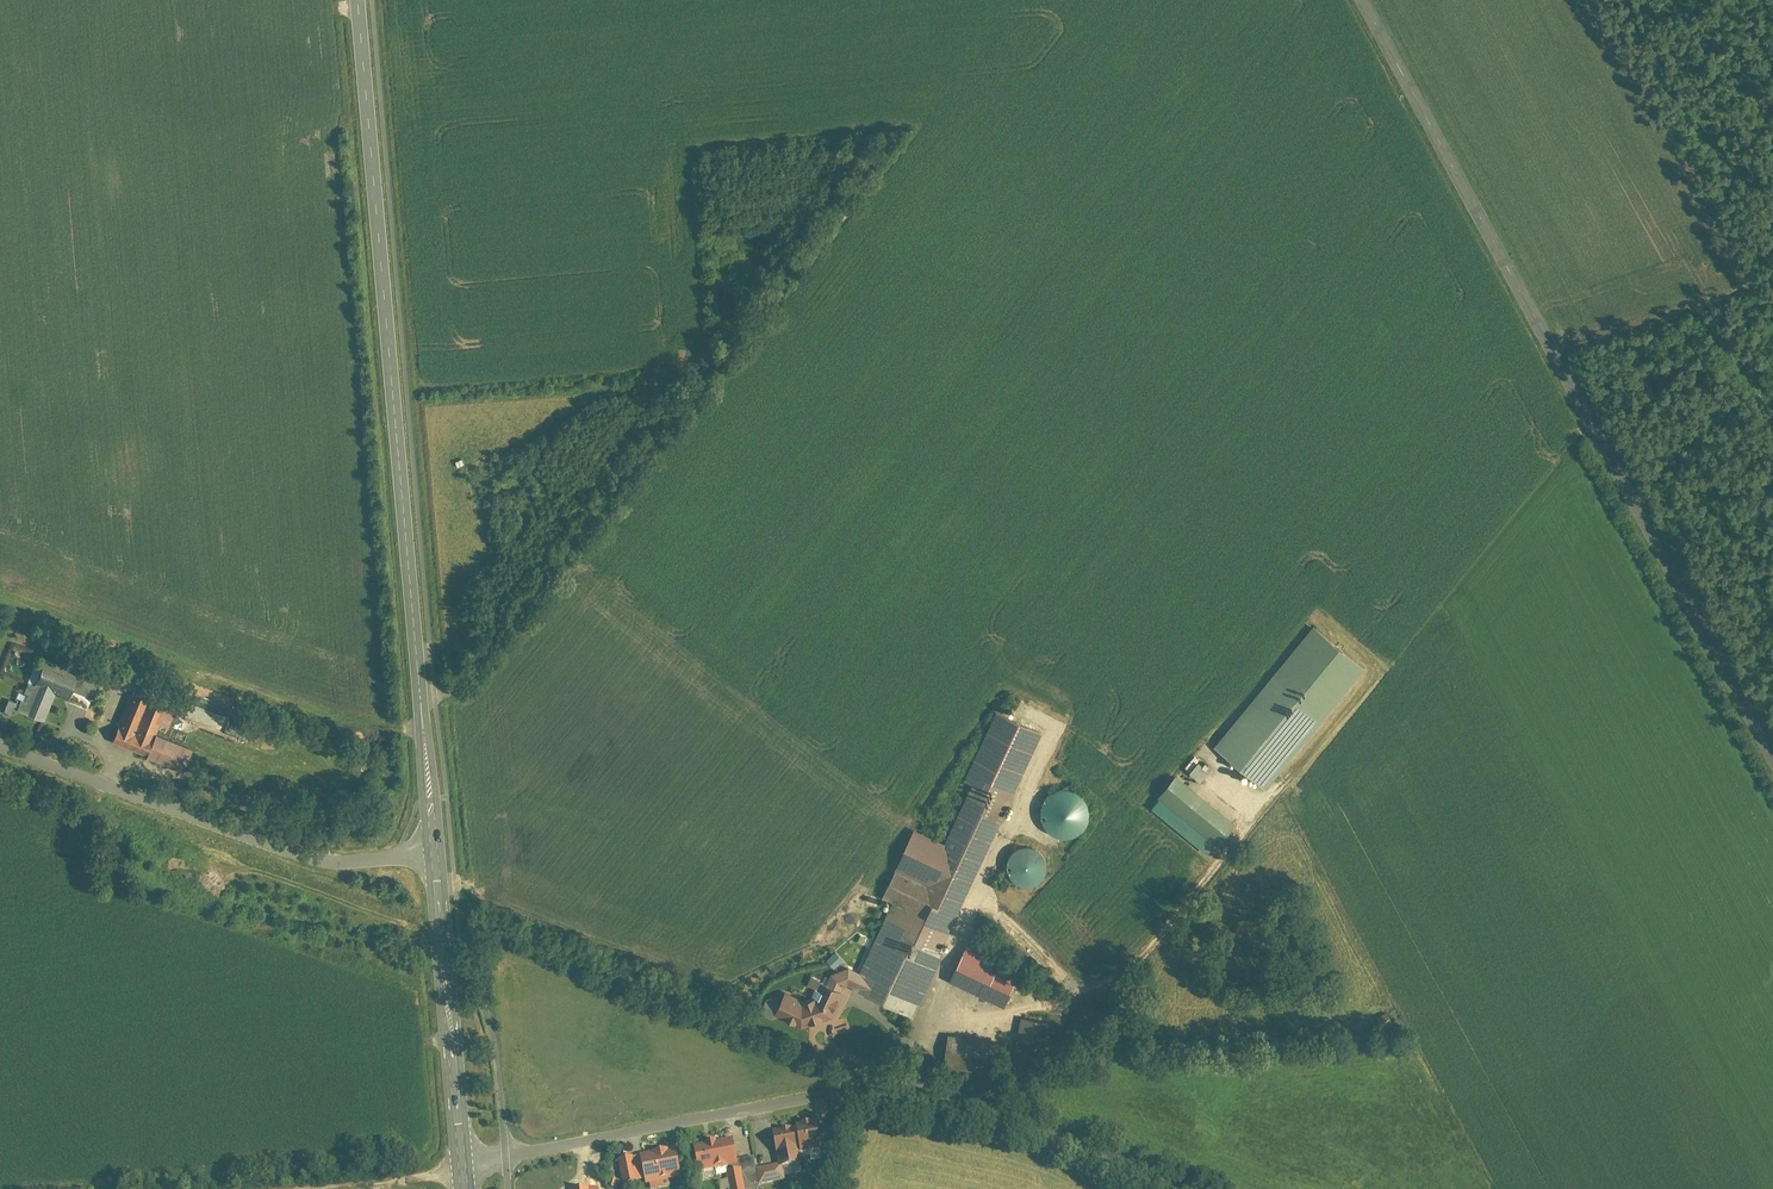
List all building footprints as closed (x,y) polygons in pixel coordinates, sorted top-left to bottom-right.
[(1314,625),(1215,745),(1268,788),(1367,668),(1314,625)] [(17,708),(46,720),(56,695),(67,700),(78,674),(79,671),(45,657),(35,683),(28,680),(17,708)] [(98,682),(78,674),(67,700),(88,708),(98,682)] [(175,710),(130,693),(110,743),(183,771),(193,745),(165,735),(175,710)] [(16,701),(8,698),(3,712),(10,715),(16,701)] [(911,1013),(1043,731),(996,709),(963,780),(972,784),(945,842),(915,829),(883,896),(894,901),(861,972),(854,987),(911,1013)] [(1196,781),(1208,768),(1193,755),(1182,768),(1196,781)] [(1237,823),(1177,772),(1158,795),(1161,797),(1153,807),(1208,853),(1216,843),(1219,845),(1237,823)] [(1090,818),(1090,809),(1089,801),(1084,794),(1078,789),(1070,787),(1061,787),(1054,790),(1047,795),(1043,802),(1042,810),(1043,819),(1046,825),(1052,831),(1059,834),(1066,835),(1074,834),(1081,830),(1086,825),(1090,818)] [(1046,876),(1049,869),(1050,862),(1048,856),(1045,850),(1039,845),(1033,843),(1026,843),(1019,845),(1014,849),(1010,855),(1008,862),(1009,868),(1011,875),(1016,880),(1022,883),(1028,884),(1035,883),(1041,880),(1046,876)] [(968,942),(950,980),(1005,1006),(1023,968),(968,942)] [(824,961),(832,969),(841,959),(833,951),(824,961)] [(848,985),(854,987),(861,972),(849,966),(831,972),(827,982),(842,989),(844,986),(848,985)] [(827,982),(812,975),(808,983),(818,988),(814,996),(804,999),(785,990),(780,1001),(771,997),(767,998),(762,1008),(763,1014),(772,1017),(778,1016),(801,1028),(832,1017),(845,991),(842,989),(827,982)] [(1050,1022),(1022,1017),(1015,1061),(1043,1066),(1050,1022)] [(997,1040),(948,1033),(944,1067),(993,1073),(997,1040)] [(820,1117),(772,1128),(780,1162),(828,1151),(820,1117)] [(733,1135),(693,1144),(701,1178),(740,1169),(733,1135)] [(672,1149),(644,1156),(650,1183),(678,1176),(672,1149)]
